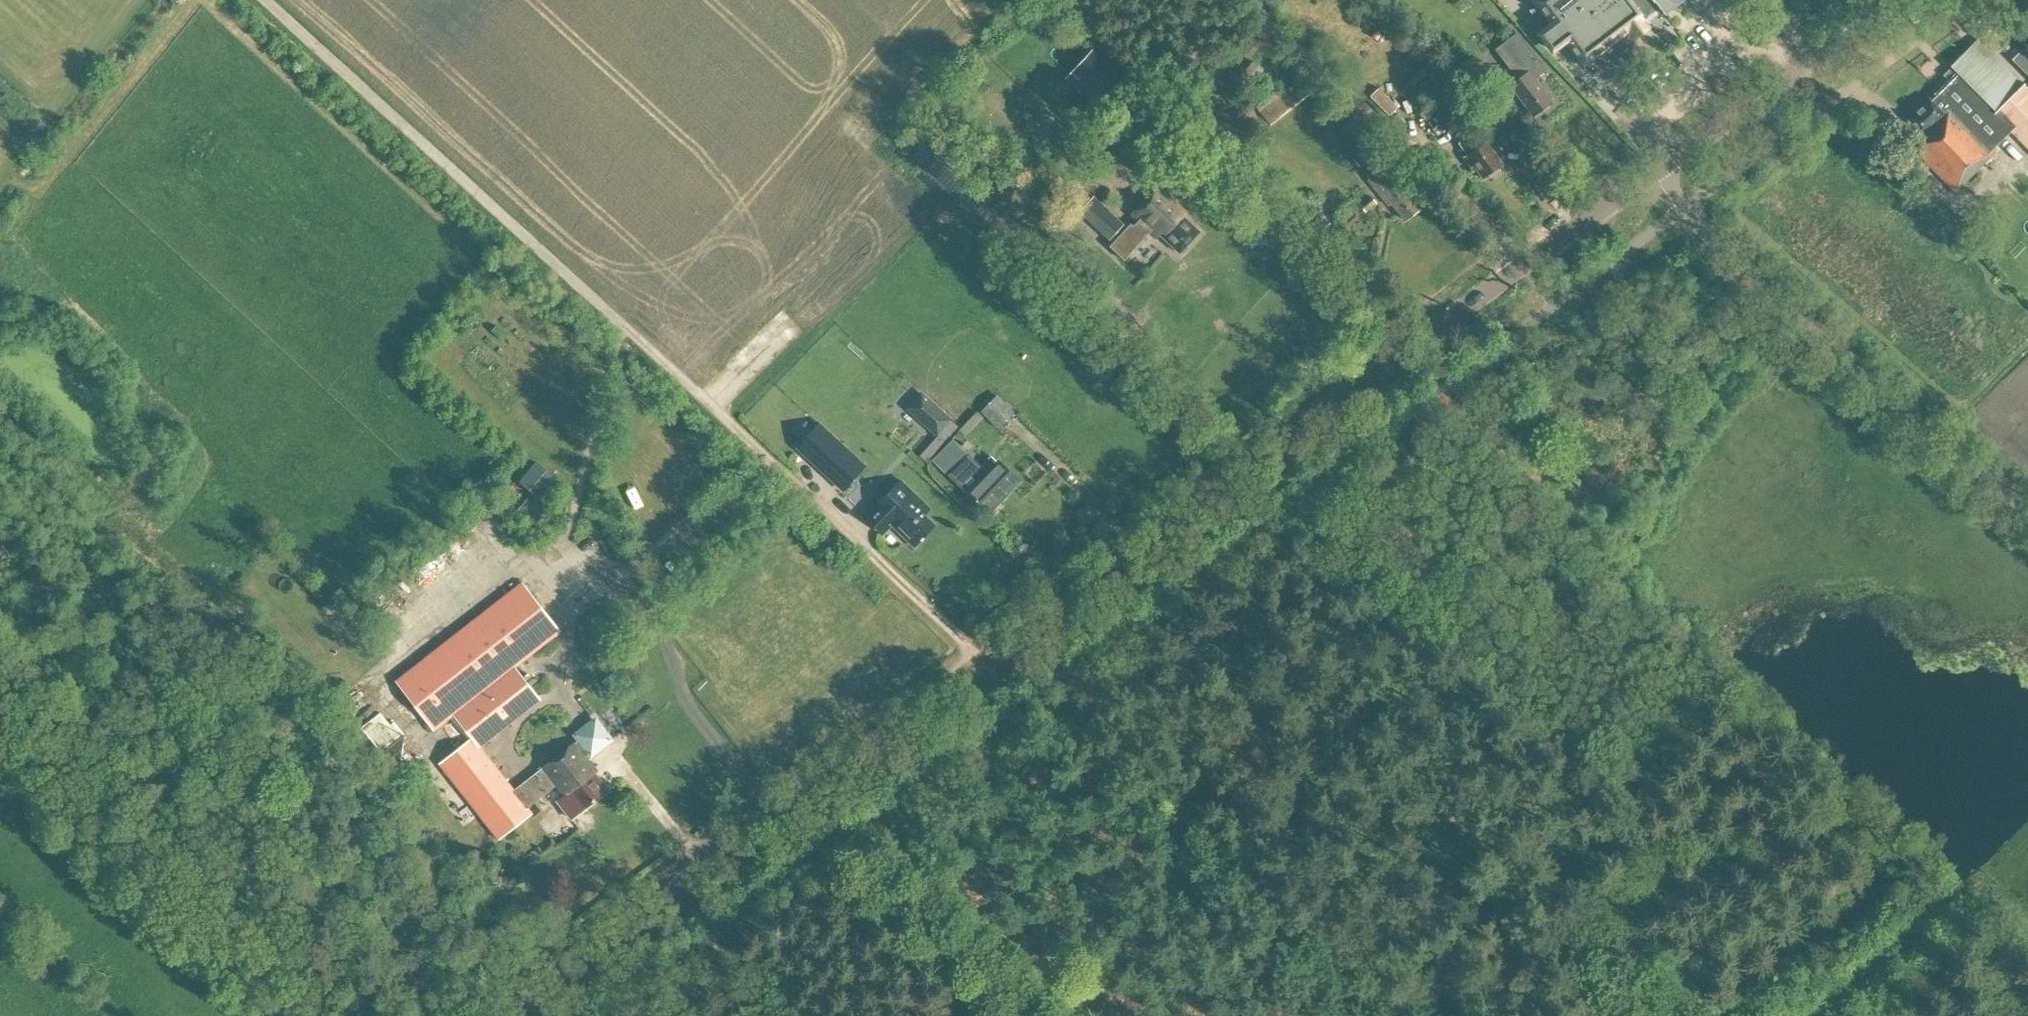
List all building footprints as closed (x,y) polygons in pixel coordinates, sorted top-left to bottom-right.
[(1564,45),(1583,69),(1628,34),(1633,40),(1650,27),(1644,19),(1658,8),(1664,16),(1685,0),(1530,0),(1535,7),(1529,11),(1542,28),(1535,33),(1552,55),(1564,45)] [(1548,107),(1548,103),(1550,101),(1532,78),(1543,70),(1516,34),(1496,49),(1518,78),(1509,85),(1532,115),(1538,110),(1543,111),(1548,107)] [(1906,120),(1920,134),(1908,146),(1952,191),(1990,154),(1989,152),(2010,132),(2027,150),(2027,91),(2022,86),(2021,85),(1977,40),(1951,66),(1956,71),(1932,95),(1934,97),(1930,101),(1927,99),(1906,120)] [(1096,42),(1072,69),(1103,95),(1126,68),(1096,42)] [(2012,60),(2027,76),(2027,53),(2023,48),(2012,60)] [(1251,84),(1263,70),(1253,62),(1241,76),(1251,84)] [(1418,93),(1435,76),(1424,64),(1407,81),(1418,93)] [(1474,96),(1453,71),(1439,82),(1460,107),(1474,96)] [(1259,111),(1270,126),(1309,95),(1298,81),(1259,111)] [(1477,119),(1493,143),(1507,134),(1492,109),(1477,119)] [(1482,178),(1501,164),(1476,129),(1459,142),(1467,154),(1462,157),(1470,167),(1472,165),(1482,178)] [(1352,158),(1359,167),(1378,153),(1371,144),(1352,158)] [(1418,209),(1397,182),(1400,180),(1388,164),(1367,181),(1385,204),(1389,201),(1404,220),(1418,209)] [(1124,261),(1150,232),(1156,238),(1160,234),(1179,253),(1198,232),(1182,217),(1186,212),(1156,185),(1130,215),(1135,219),(1109,248),(1124,261)] [(1370,195),(1360,204),(1366,211),(1376,202),(1370,195)] [(1109,239),(1122,225),(1093,198),(1080,212),(1109,239)] [(945,441),(958,427),(951,421),(953,419),(921,391),(905,409),(936,437),(938,435),(942,438),(945,441)] [(1015,412),(997,394),(980,412),(998,429),(1015,412)] [(818,423),(796,447),(843,489),(864,466),(818,423)] [(976,502),(988,514),(1021,481),(998,458),(996,461),(991,456),(981,466),(969,454),(948,475),(968,494),(965,496),(974,505),(976,502)] [(559,477),(540,461),(523,481),(542,497),(559,477)] [(914,491),(900,478),(865,516),(881,531),(889,523),(914,546),(935,524),(923,513),(930,506),(914,491)] [(480,747),(540,701),(514,667),(560,632),(523,584),(396,682),(434,731),(453,716),(472,739),(440,764),(499,840),(532,815),(527,809),(557,786),(565,797),(559,802),(572,819),(608,792),(595,774),(597,773),(575,744),(513,791),(480,747)] [(618,740),(599,716),(575,735),(594,759),(618,740)] [(424,758),(394,722),(372,741),(401,776),(424,758)]
